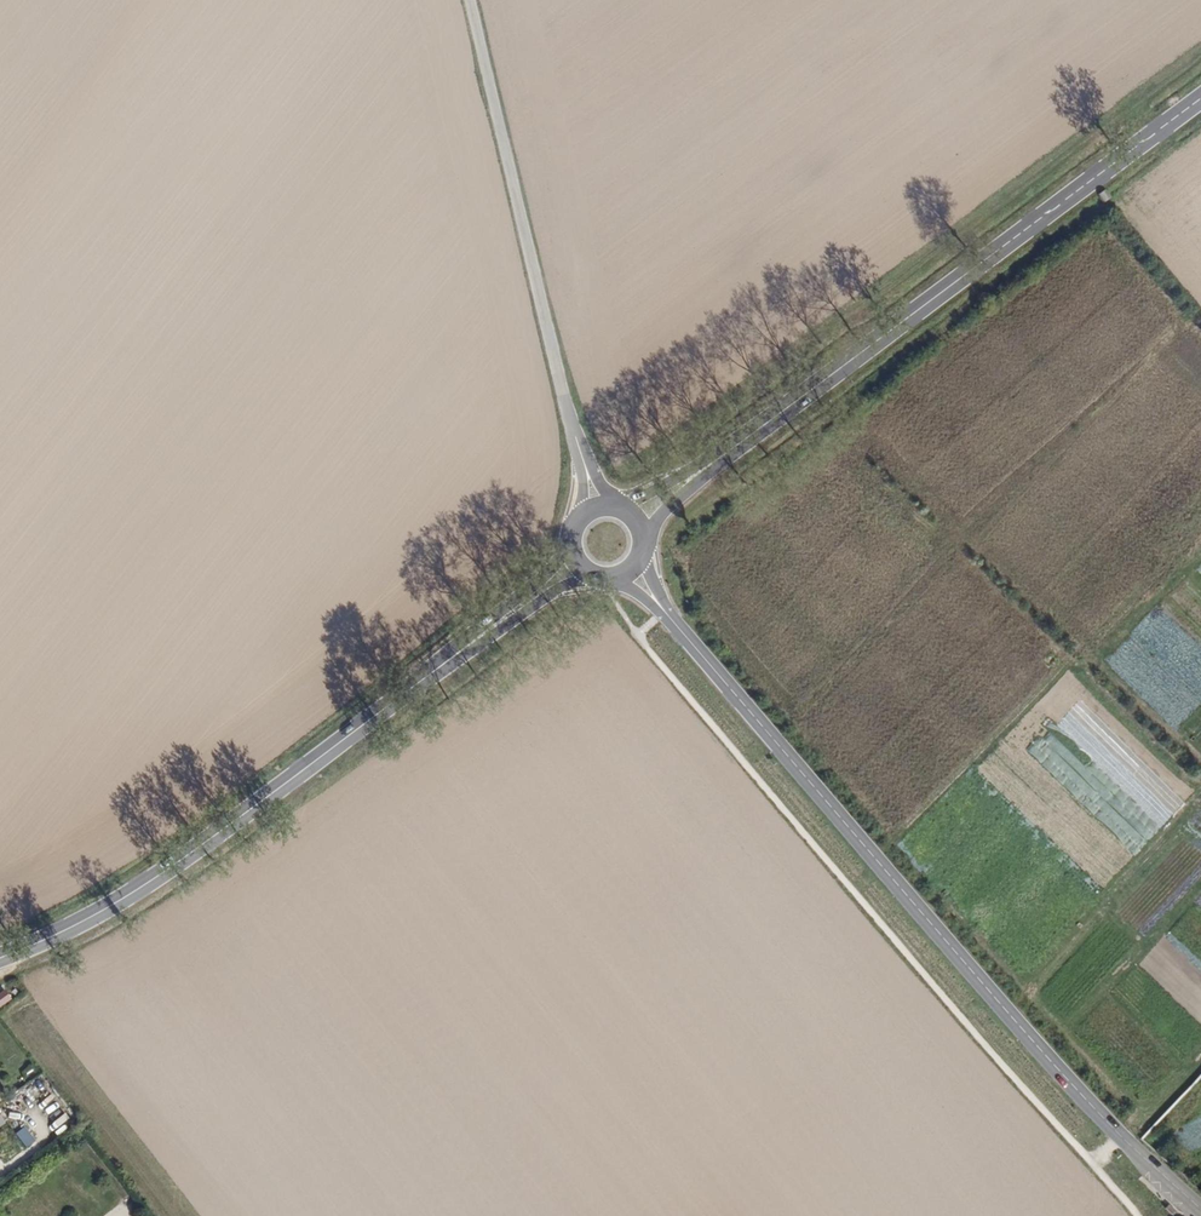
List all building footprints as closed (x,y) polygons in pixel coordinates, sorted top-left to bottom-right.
[(1100,204),(1108,199),(1102,190),(1094,196),(1100,204)] [(0,993),(0,1008),(14,998),(7,988),(0,993)] [(9,1122),(0,1109),(0,1128),(9,1122)] [(26,1126),(16,1134),(27,1147),(37,1139),(26,1126)]
